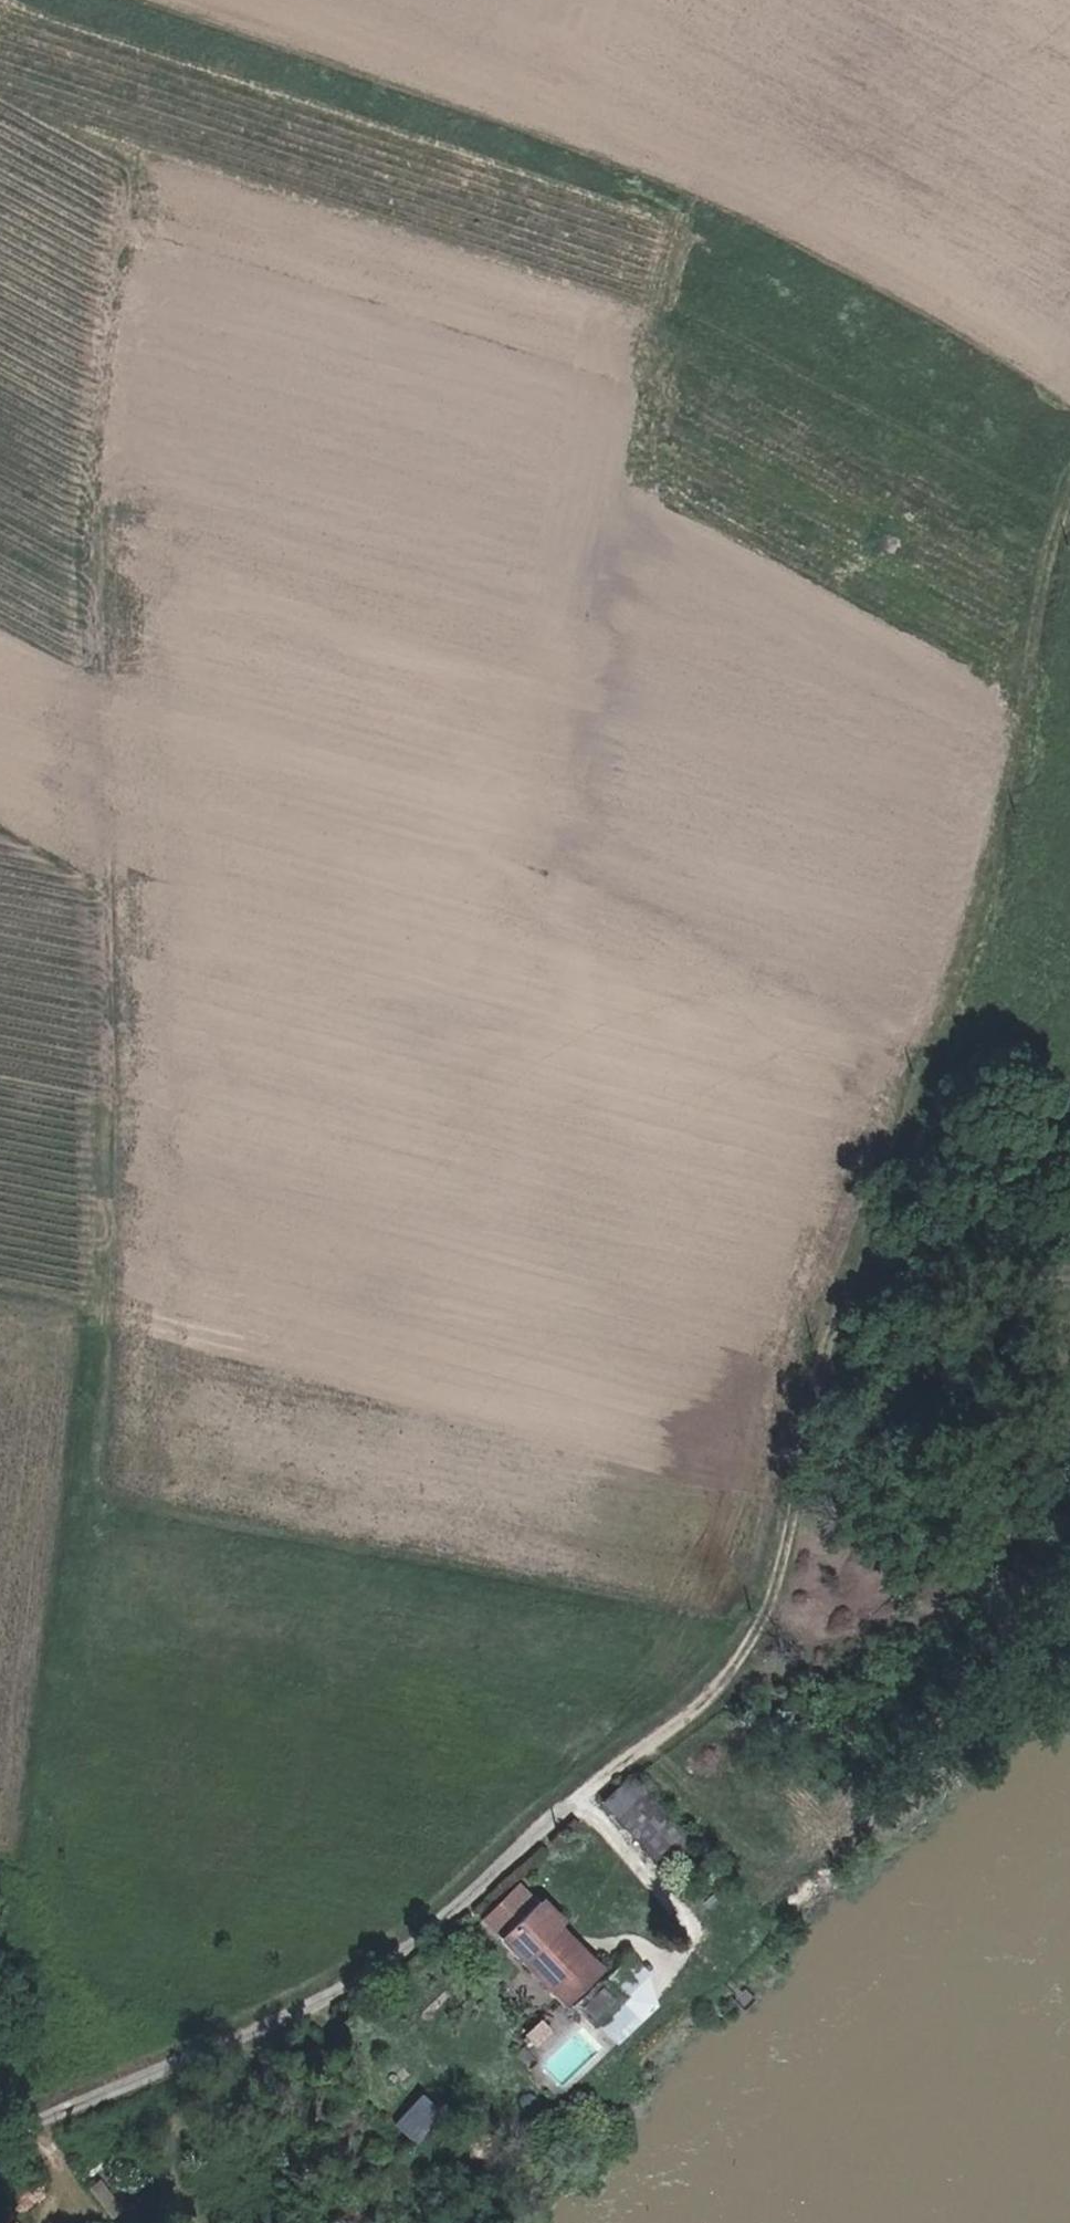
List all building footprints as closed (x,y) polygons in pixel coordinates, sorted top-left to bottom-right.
[(601,1800),(656,1856),(681,1832),(626,1775),(601,1800)] [(556,1917),(516,1875),(478,1909),(518,1952),(556,1917)] [(518,1952),(556,1992),(594,1959),(556,1917),(518,1952)] [(587,1992),(602,2009),(614,1999),(631,2020),(662,1995),(630,1957),(587,1992)] [(561,2084),(603,2043),(561,2000),(519,2040),(561,2084)] [(424,2087),(394,2121),(433,2156),(464,2122),(424,2087)]
